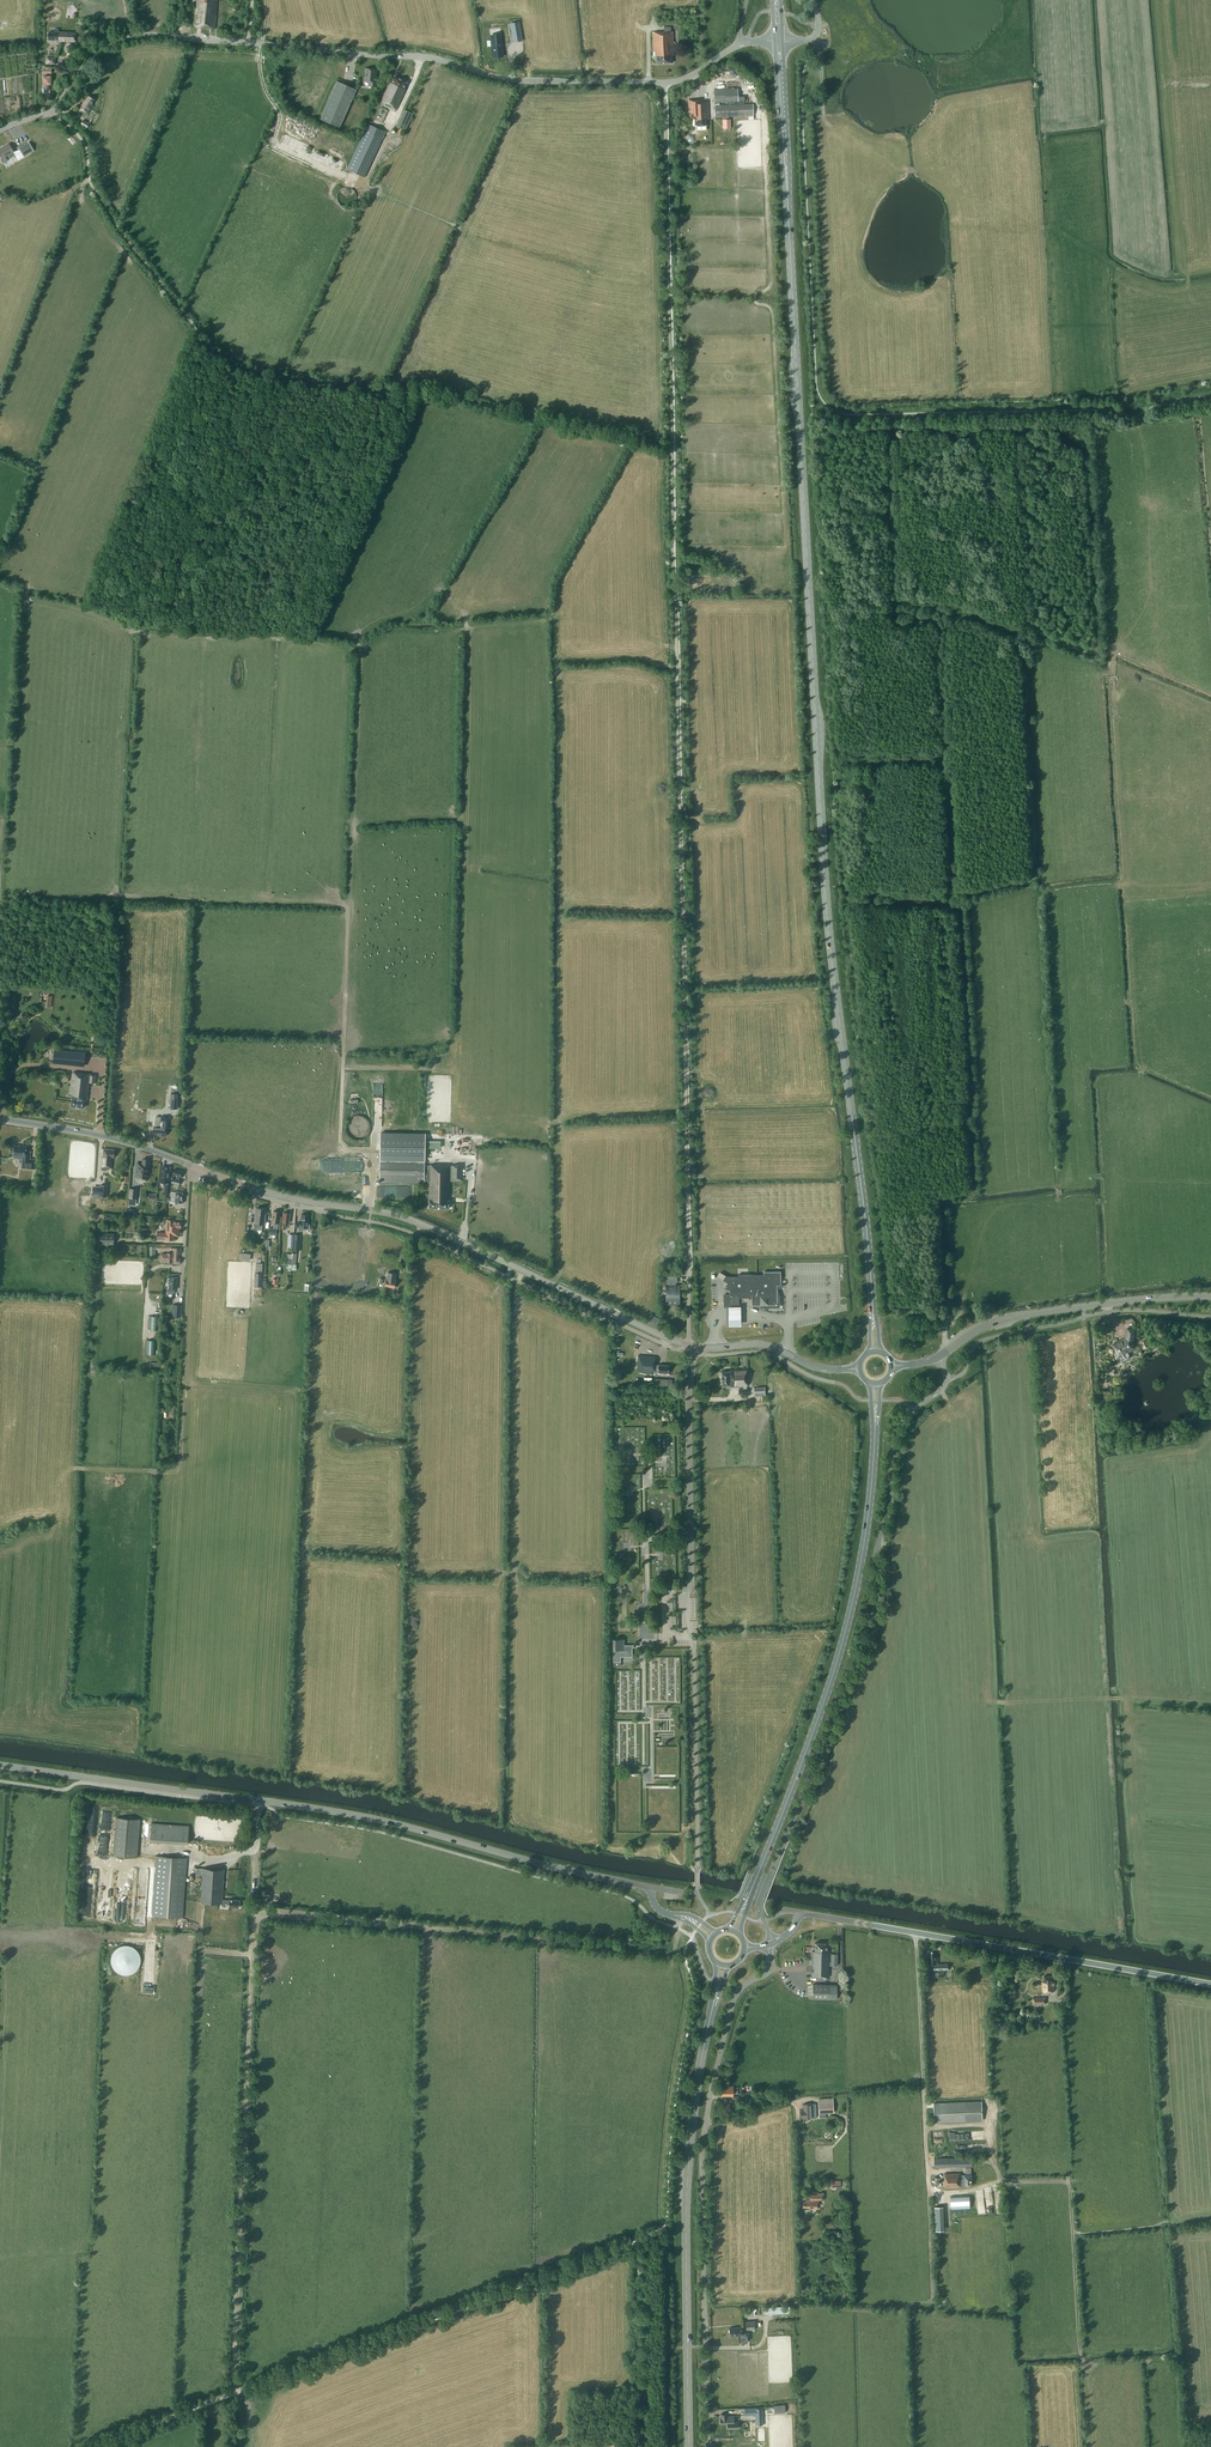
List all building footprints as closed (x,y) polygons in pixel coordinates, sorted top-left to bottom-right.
[(194,27),(215,29),(218,0),(197,0),(194,27)] [(519,26),(511,27),(513,37),(521,35),(519,26)] [(59,32),(48,32),(48,40),(58,40),(58,41),(76,42),(76,32),(59,31),(59,32)] [(655,56),(656,63),(672,63),(672,56),(674,56),(673,32),(653,32),(653,56),(655,56)] [(501,34),(491,35),(493,57),(503,56),(501,34)] [(46,64),(56,65),(56,57),(46,57),(46,64)] [(369,81),(368,86),(377,87),(377,81),(376,81),(377,69),(366,68),(364,81),(369,81)] [(54,87),(51,87),(51,84),(51,76),(44,76),(44,84),(48,84),(48,87),(46,87),(46,93),(47,93),(47,100),(53,100),(53,93),(54,93),(54,87)] [(392,83),(390,82),(381,102),(397,109),(406,89),(404,88),(407,82),(394,76),(392,81),(393,82),(392,83)] [(321,119),(340,128),(356,90),(337,82),(321,119)] [(720,102),(738,101),(738,89),(714,90),(714,102),(715,102),(720,102)] [(85,100),(79,109),(87,114),(93,105),(92,104),(95,99),(89,95),(86,100),(85,100)] [(709,119),(708,101),(702,101),(702,99),(688,100),(689,118),(693,118),(693,120),(695,120),(695,126),(707,125),(707,119),(709,119)] [(715,105),(714,105),(715,117),(753,116),(753,104),(720,105),(720,102),(715,102),(715,105)] [(375,103),(370,111),(378,115),(382,107),(375,103)] [(397,126),(406,130),(414,114),(404,110),(397,126)] [(347,169),(364,177),(385,133),(386,132),(367,123),(363,130),(365,131),(347,169)] [(13,152),(12,152),(14,155),(18,160),(23,157),(34,151),(29,142),(18,148),(19,149),(13,152)] [(0,149),(0,156),(1,158),(1,159),(0,160),(2,163),(3,163),(6,161),(7,160),(5,157),(8,155),(10,158),(14,155),(12,152),(13,152),(9,144),(0,149)] [(55,1050),(53,1062),(84,1066),(85,1053),(66,1051),(55,1050)] [(96,1075),(73,1072),(71,1093),(72,1093),(71,1099),(72,1099),(72,1106),(84,1107),(85,1100),(86,1100),(86,1095),(88,1095),(89,1082),(95,1082),(96,1075)] [(177,1109),(178,1094),(170,1093),(170,1097),(174,1098),(173,1109),(177,1109)] [(153,1135),(166,1136),(166,1127),(167,1127),(168,1117),(161,1116),(161,1126),(154,1126),(153,1135)] [(380,1133),(380,1182),(417,1183),(417,1182),(429,1182),(429,1208),(449,1208),(450,1165),(430,1165),(424,1165),(425,1134),(380,1133)] [(31,1151),(26,1151),(27,1146),(22,1145),(21,1146),(14,1145),(13,1155),(14,1155),(14,1158),(23,1159),(22,1168),(34,1169),(35,1159),(30,1159),(30,1155),(31,1151)] [(102,1170),(107,1170),(107,1167),(111,1168),(112,1157),(114,1157),(115,1150),(103,1149),(102,1170)] [(136,1177),(148,1178),(150,1164),(149,1163),(149,1159),(143,1159),(143,1164),(138,1163),(136,1177)] [(463,1180),(463,1165),(452,1165),(452,1180),(463,1180)] [(160,1182),(166,1183),(165,1187),(164,1186),(163,1194),(168,1195),(169,1187),(170,1183),(168,1183),(170,1167),(162,1166),(160,1182)] [(180,1169),(179,1170),(175,1169),(173,1175),(177,1176),(176,1178),(179,1179),(180,1177),(182,1177),(184,1170),(180,1169)] [(101,1186),(93,1186),(92,1195),(100,1196),(107,1197),(107,1185),(101,1185),(101,1186)] [(129,1198),(137,1198),(137,1189),(130,1188),(129,1198)] [(170,1191),(170,1202),(182,1203),(183,1192),(170,1191)] [(254,1229),(262,1230),(263,1224),(265,1224),(266,1214),(265,1214),(266,1209),(257,1208),(256,1212),(255,1212),(255,1217),(255,1223),(254,1229)] [(274,1222),(273,1228),(269,1228),(268,1235),(272,1235),(272,1234),(277,1235),(278,1229),(280,1212),(273,1211),(272,1222),(274,1222)] [(289,1223),(290,1213),(283,1212),(282,1229),(285,1229),(286,1222),(289,1223)] [(308,1222),(308,1215),(301,1214),(301,1220),(299,1220),(299,1230),(304,1231),(304,1229),(310,1229),(310,1223),(309,1222),(308,1222)] [(174,1231),(178,1231),(178,1228),(181,1228),(181,1221),(174,1221),(175,1220),(167,1219),(166,1223),(165,1223),(165,1229),(166,1229),(166,1232),(158,1232),(157,1239),(174,1239),(174,1231)] [(114,1244),(114,1233),(98,1233),(98,1243),(114,1244)] [(172,1263),(180,1264),(181,1258),(179,1258),(180,1248),(173,1247),(173,1253),(167,1253),(167,1254),(161,1254),(161,1260),(167,1260),(167,1262),(172,1262),(172,1263)] [(386,1278),(385,1286),(394,1288),(396,1280),(395,1280),(396,1273),(388,1272),(387,1279),(386,1278)] [(725,1275),(726,1276),(724,1279),(723,1279),(728,1281),(728,1282),(728,1287),(730,1287),(730,1289),(730,1294),(724,1294),(724,1305),(725,1306),(732,1305),(732,1307),(737,1306),(739,1304),(739,1295),(752,1294),(752,1305),(762,1304),(762,1306),(767,1306),(767,1304),(777,1304),(776,1288),(777,1288),(777,1284),(780,1284),(780,1272),(771,1272),(764,1272),(764,1276),(762,1276),(762,1275),(757,1275),(757,1274),(738,1275),(738,1276),(730,1276),(729,1276),(728,1276),(727,1276),(726,1275),(725,1275),(720,1272),(724,1275),(725,1275)] [(666,1300),(667,1303),(676,1303),(677,1301),(677,1299),(679,1299),(680,1292),(679,1285),(676,1285),(676,1282),(677,1282),(676,1276),(668,1276),(667,1279),(666,1282),(666,1285),(668,1285),(668,1292),(668,1296),(666,1297),(666,1300)] [(168,1289),(167,1291),(167,1292),(169,1294),(171,1294),(172,1293),(174,1293),(175,1289),(178,1289),(178,1283),(177,1283),(177,1277),(167,1277),(167,1282),(169,1282),(169,1288),(168,1289)] [(172,1316),(181,1316),(182,1305),(173,1304),(172,1316)] [(1115,1349),(1119,1356),(1123,1354),(1124,1356),(1126,1357),(1128,1357),(1129,1356),(1129,1353),(1128,1350),(1135,1347),(1131,1340),(1133,1339),(1135,1329),(1127,1328),(1126,1336),(1127,1338),(1123,1339),(1124,1341),(1115,1345),(1116,1348),(1115,1349)] [(156,1354),(156,1339),(147,1339),(147,1354),(156,1354)] [(1149,1345),(1146,1339),(1141,1342),(1144,1348),(1149,1345)] [(658,1372),(669,1373),(669,1365),(658,1364),(655,1364),(655,1356),(638,1355),(637,1370),(654,1372),(658,1372)] [(722,1372),(722,1385),(729,1385),(729,1386),(748,1385),(747,1369),(734,1369),(734,1370),(729,1370),(729,1371),(722,1372)] [(754,1386),(754,1395),(765,1395),(765,1386),(754,1386)] [(632,1656),(632,1644),(624,1644),(624,1638),(613,1638),(613,1661),(621,1661),(621,1656),(632,1656)] [(117,1817),(114,1855),(137,1857),(140,1819),(117,1817)] [(189,1825),(152,1823),(150,1841),(188,1843),(189,1825)] [(157,1856),(152,1915),(183,1917),(187,1858),(157,1856)] [(225,1905),(226,1903),(229,1904),(229,1906),(239,1907),(240,1900),(229,1899),(229,1900),(222,1900),(224,1869),(203,1868),(195,1867),(194,1874),(202,1874),(201,1902),(221,1903),(221,1905),(225,1905)] [(107,1908),(109,1899),(101,1898),(100,1906),(107,1908)] [(123,1939),(119,1939),(116,1941),(112,1943),(110,1946),(109,1950),(108,1954),(109,1958),(110,1961),(112,1964),(116,1967),(119,1968),(123,1969),(127,1968),(130,1967),(134,1964),(136,1961),(137,1958),(138,1954),(137,1950),(136,1946),(134,1943),(130,1941),(127,1939),(123,1939)] [(815,1951),(812,1951),(812,1966),(814,1966),(814,1971),(812,1971),(812,1976),(829,1977),(829,1964),(831,1964),(831,1965),(837,1965),(838,1953),(831,1953),(831,1961),(829,1961),(830,1949),(827,1949),(827,1943),(815,1942),(815,1951)] [(936,1955),(935,1950),(929,1950),(929,1957),(928,1957),(928,1964),(934,1964),(934,1970),(941,1970),(949,1970),(948,1963),(941,1963),(938,1964),(937,1955),(936,1955)] [(1043,1982),(1043,1992),(1055,1991),(1054,1981),(1053,1981),(1053,1975),(1044,1976),(1044,1982),(1043,1982)] [(813,1984),(812,1998),(837,1999),(837,1984),(813,1984)] [(721,2092),(728,2092),(728,2094),(733,2094),(733,2093),(739,2092),(739,2086),(736,2086),(733,2086),(728,2086),(721,2086),(721,2092)] [(833,2098),(825,2098),(826,2102),(818,2103),(819,2113),(834,2112),(833,2098)] [(983,2120),(982,2101),(934,2103),(935,2122),(983,2120)] [(816,2117),(815,2103),(803,2104),(803,2110),(801,2110),(801,2117),(804,2117),(804,2118),(816,2117)] [(972,2158),(934,2158),(935,2167),(972,2166),(972,2158)] [(972,2185),(971,2175),(966,2175),(960,2175),(960,2173),(944,2174),(945,2188),(963,2187),(963,2183),(965,2183),(965,2186),(972,2185)] [(806,2200),(805,2202),(803,2202),(803,2207),(809,2207),(809,2208),(818,2208),(818,2200),(822,2200),(822,2194),(810,2194),(810,2200),(806,2200)] [(970,2207),(970,2196),(950,2197),(951,2208),(970,2207)] [(944,2230),(942,2205),(935,2206),(936,2231),(944,2230)] [(755,2329),(754,2320),(745,2321),(746,2330),(755,2329)] [(729,2327),(730,2336),(740,2335),(741,2338),(745,2338),(745,2340),(750,2340),(749,2332),(742,2333),(741,2326),(729,2327)] [(721,2423),(728,2423),(728,2428),(738,2428),(738,2421),(734,2421),(734,2415),(728,2415),(728,2413),(721,2413),(721,2423)]
